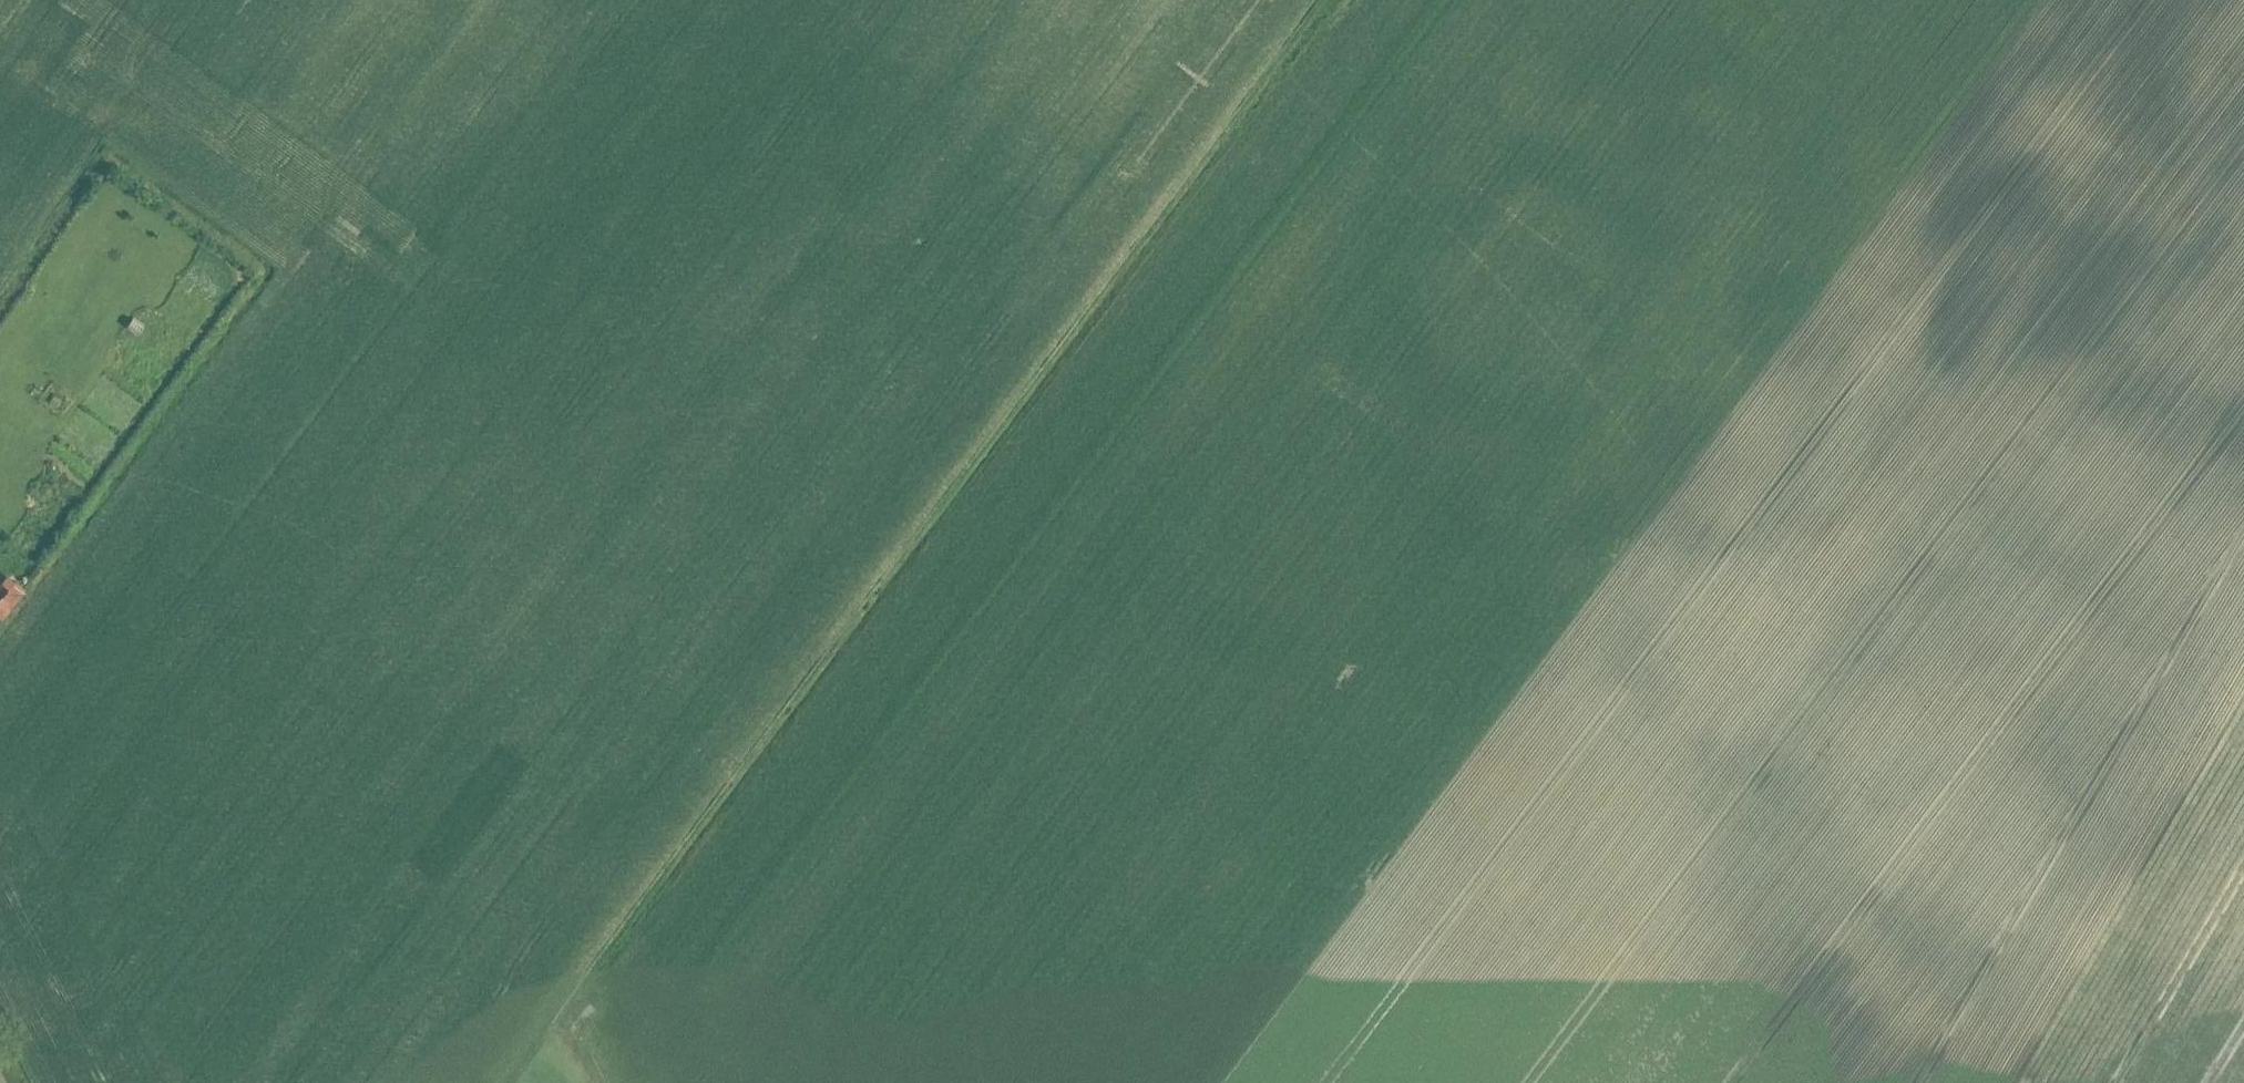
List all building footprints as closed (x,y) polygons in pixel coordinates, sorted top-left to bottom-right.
[(26,583),(8,571),(0,584),(0,609),(7,614),(26,583)]
